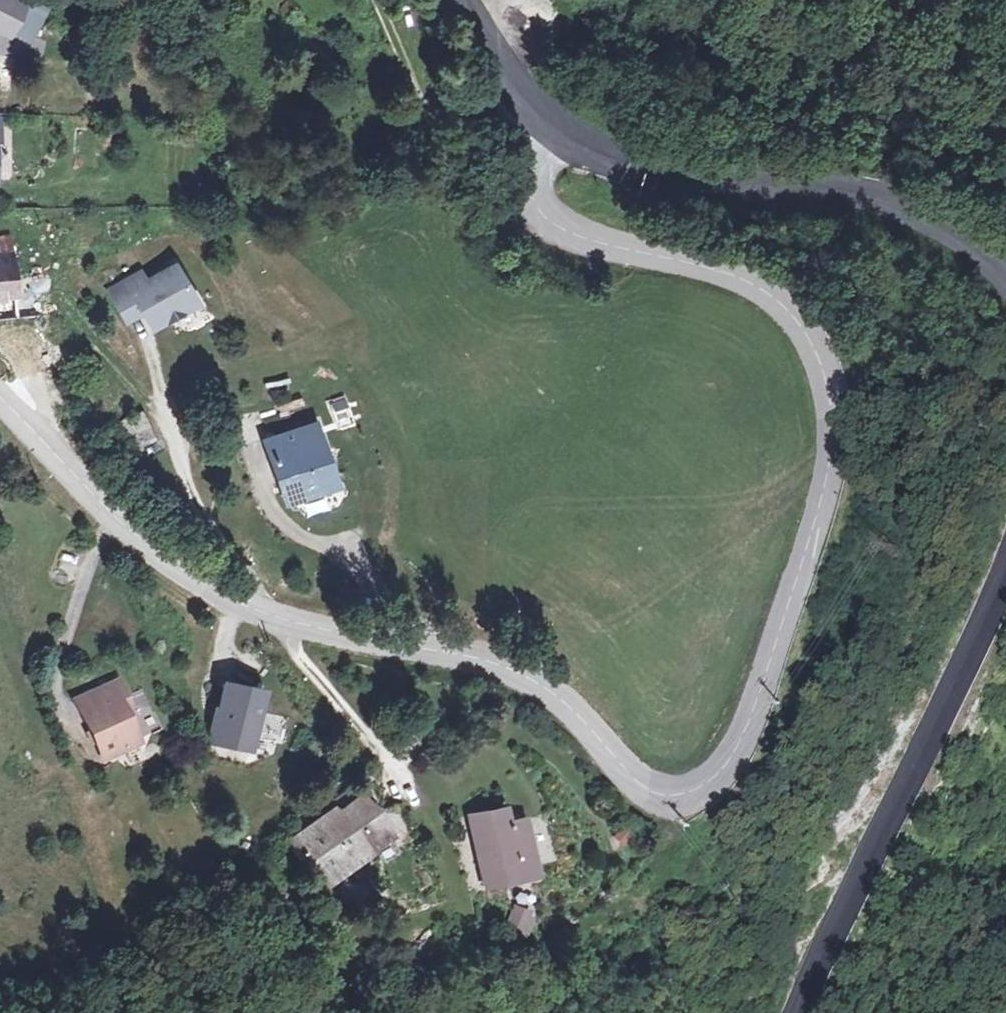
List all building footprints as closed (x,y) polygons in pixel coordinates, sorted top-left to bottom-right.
[(8,33),(24,1),(22,0),(0,0),(0,29),(8,33)] [(9,211),(1,212),(4,233),(12,232),(9,211)] [(2,317),(21,313),(12,245),(0,246),(0,303),(2,317)] [(109,294),(123,320),(140,311),(150,328),(164,320),(166,324),(196,307),(175,269),(146,285),(141,276),(109,294)] [(152,332),(166,324),(164,320),(150,328),(152,332)] [(308,426),(262,442),(282,499),(297,494),(298,499),(330,488),(308,426)] [(120,679),(72,699),(98,760),(138,744),(119,698),(127,695),(120,679)] [(208,739),(246,749),(261,692),(223,682),(208,739)] [(324,806),(328,811),(294,839),(293,853),(317,881),(376,827),(379,838),(382,850),(412,843),(402,800),(369,806),(349,784),(324,806)] [(476,834),(483,832),(487,856),(474,858),(478,887),(531,879),(522,822),(504,825),(502,811),(474,815),(476,834)] [(474,815),(467,816),(474,858),(487,856),(483,832),(476,834),(474,815)] [(379,838),(376,827),(317,881),(323,888),(379,838)] [(512,907),(508,935),(530,938),(534,910),(512,907)]
